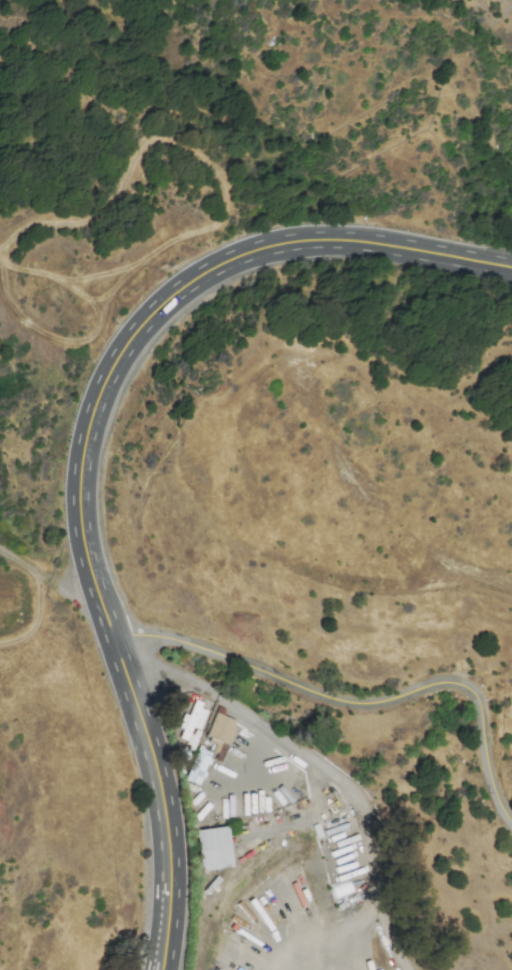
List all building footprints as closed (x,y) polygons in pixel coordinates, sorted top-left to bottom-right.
[(205,741),(215,745),(210,757),(220,762),(237,722),(216,713),(205,741)] [(201,785),(210,751),(195,748),(187,782),(201,785)] [(200,871),(232,867),(226,827),(195,831),(200,871)]
